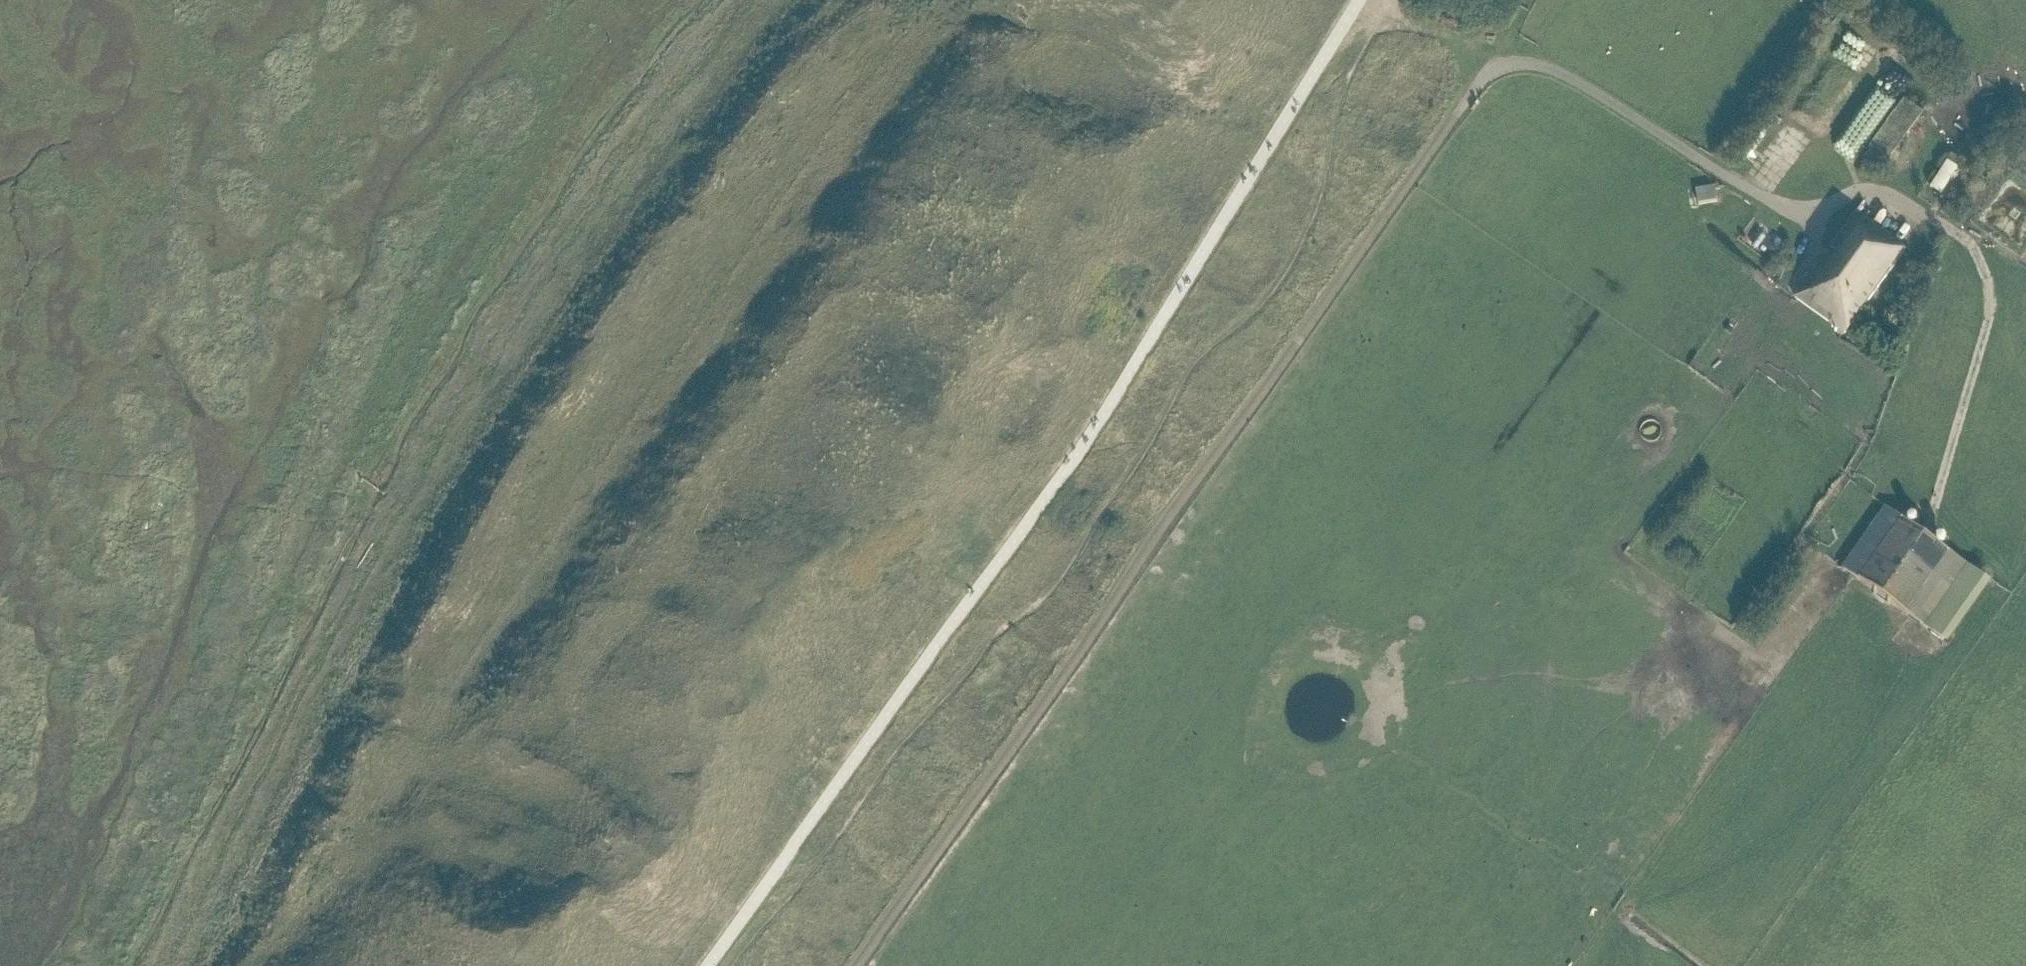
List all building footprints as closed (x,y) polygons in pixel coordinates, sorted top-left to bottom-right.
[(1905,103),(1866,154),(1885,168),(1924,118),(1905,103)] [(1715,187),(1696,190),(1699,206),(1717,202),(1715,187)] [(1822,265),(1796,301),(1845,336),(1906,251),(1856,216),(1830,252),(1836,256),(1827,268),(1822,265)] [(1887,511),(1843,572),(1923,630),(1948,649),(1991,585),(1967,570),(1964,568),(1887,511)]
